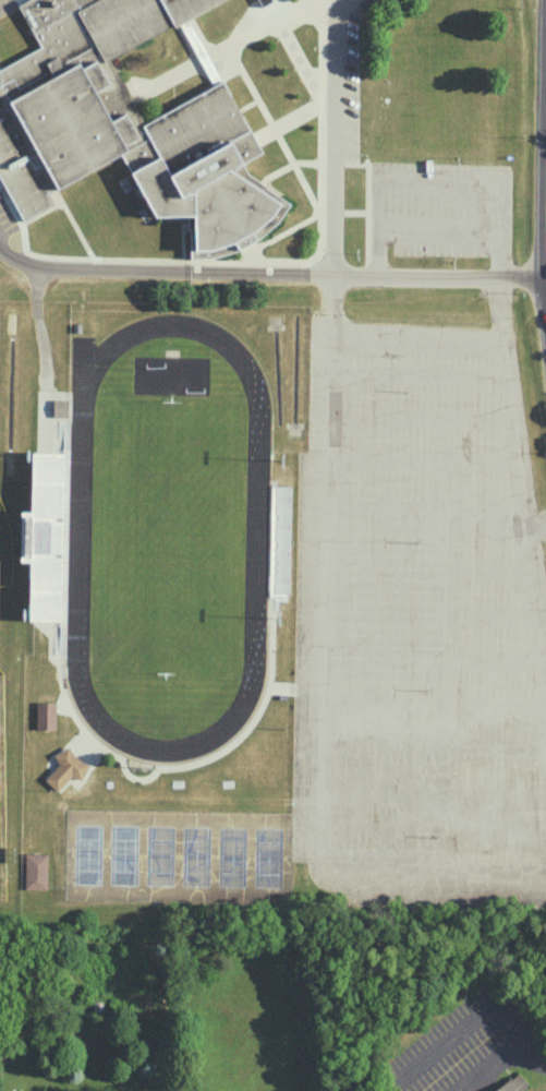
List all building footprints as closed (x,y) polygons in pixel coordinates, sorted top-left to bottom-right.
[(26,227),(0,180),(0,62),(4,70),(41,49),(17,8),(31,0),(231,0),(113,64),(149,131),(227,88),(264,157),(251,164),(254,169),(248,172),(253,179),(271,190),(270,193),(295,209),(283,227),(264,244),(246,254),(219,263),(195,263),(195,255),(192,255),(192,226),(191,221),(166,223),(130,158),(66,193),(64,189),(50,196),(58,209),(26,227)] [(528,1084),(518,1071),(494,1090),(520,1090),(528,1084)]
